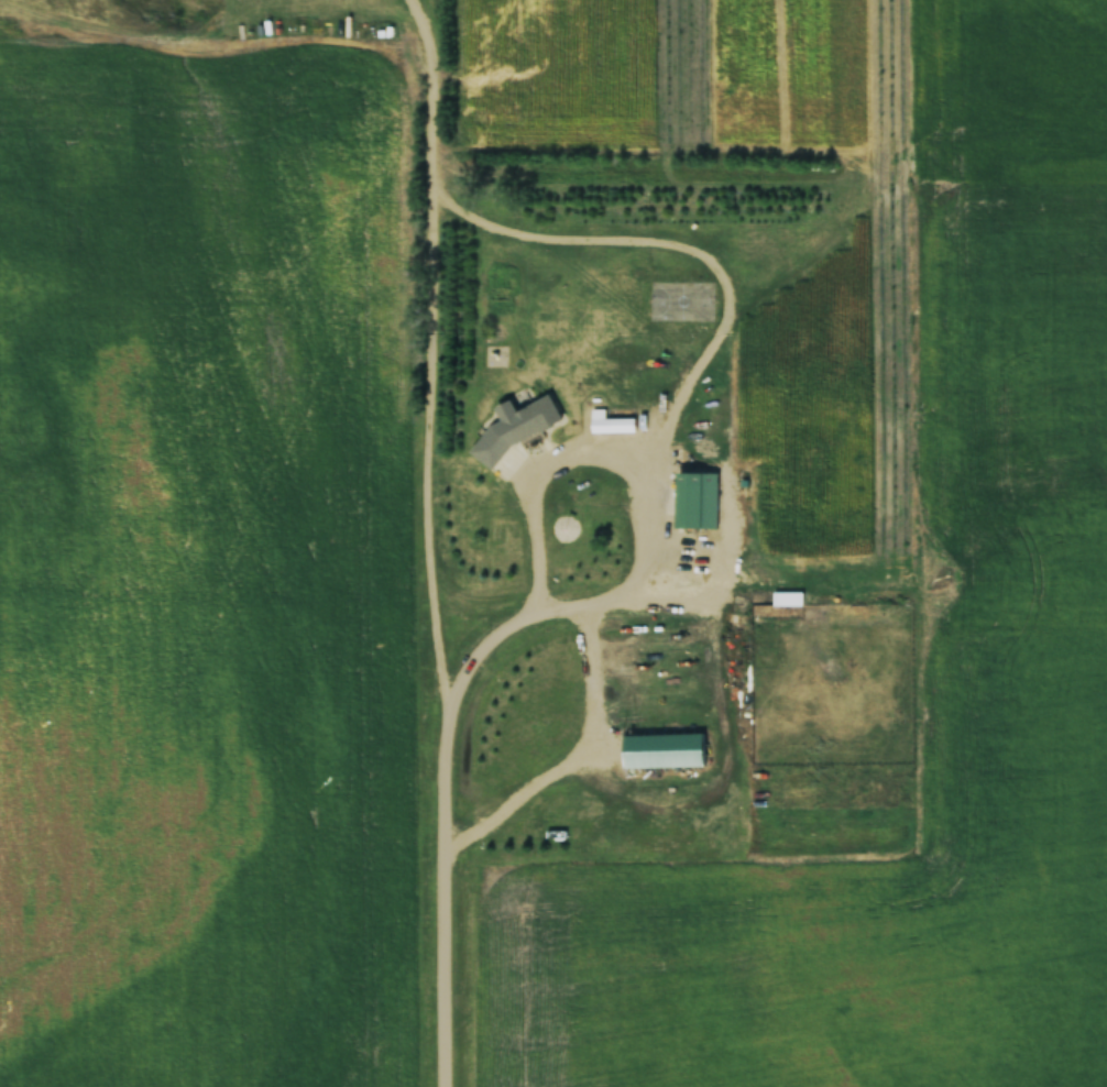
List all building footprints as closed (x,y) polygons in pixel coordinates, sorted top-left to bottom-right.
[(714,322),(714,285),(651,284),(650,321),(714,322)] [(634,434),(634,419),(592,419),(592,434),(634,434)] [(702,486),(673,485),(673,490),(667,490),(667,516),(676,516),(676,529),(702,529),(702,486)] [(556,537),(580,537),(580,495),(556,495),(556,537)] [(624,736),(624,768),(704,768),(704,735),(624,736)]
